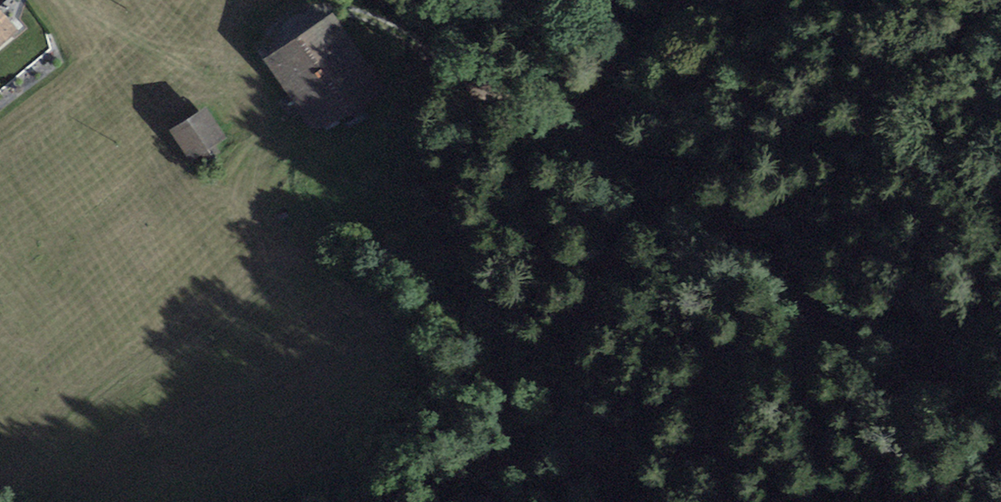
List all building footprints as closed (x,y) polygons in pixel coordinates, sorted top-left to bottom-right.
[(0,2),(0,47),(22,30),(0,2)] [(269,26),(279,43),(320,20),(309,2),(269,26)] [(386,88),(337,13),(267,59),(315,133),(386,88)] [(227,140),(209,109),(175,129),(193,160),(227,140)]
